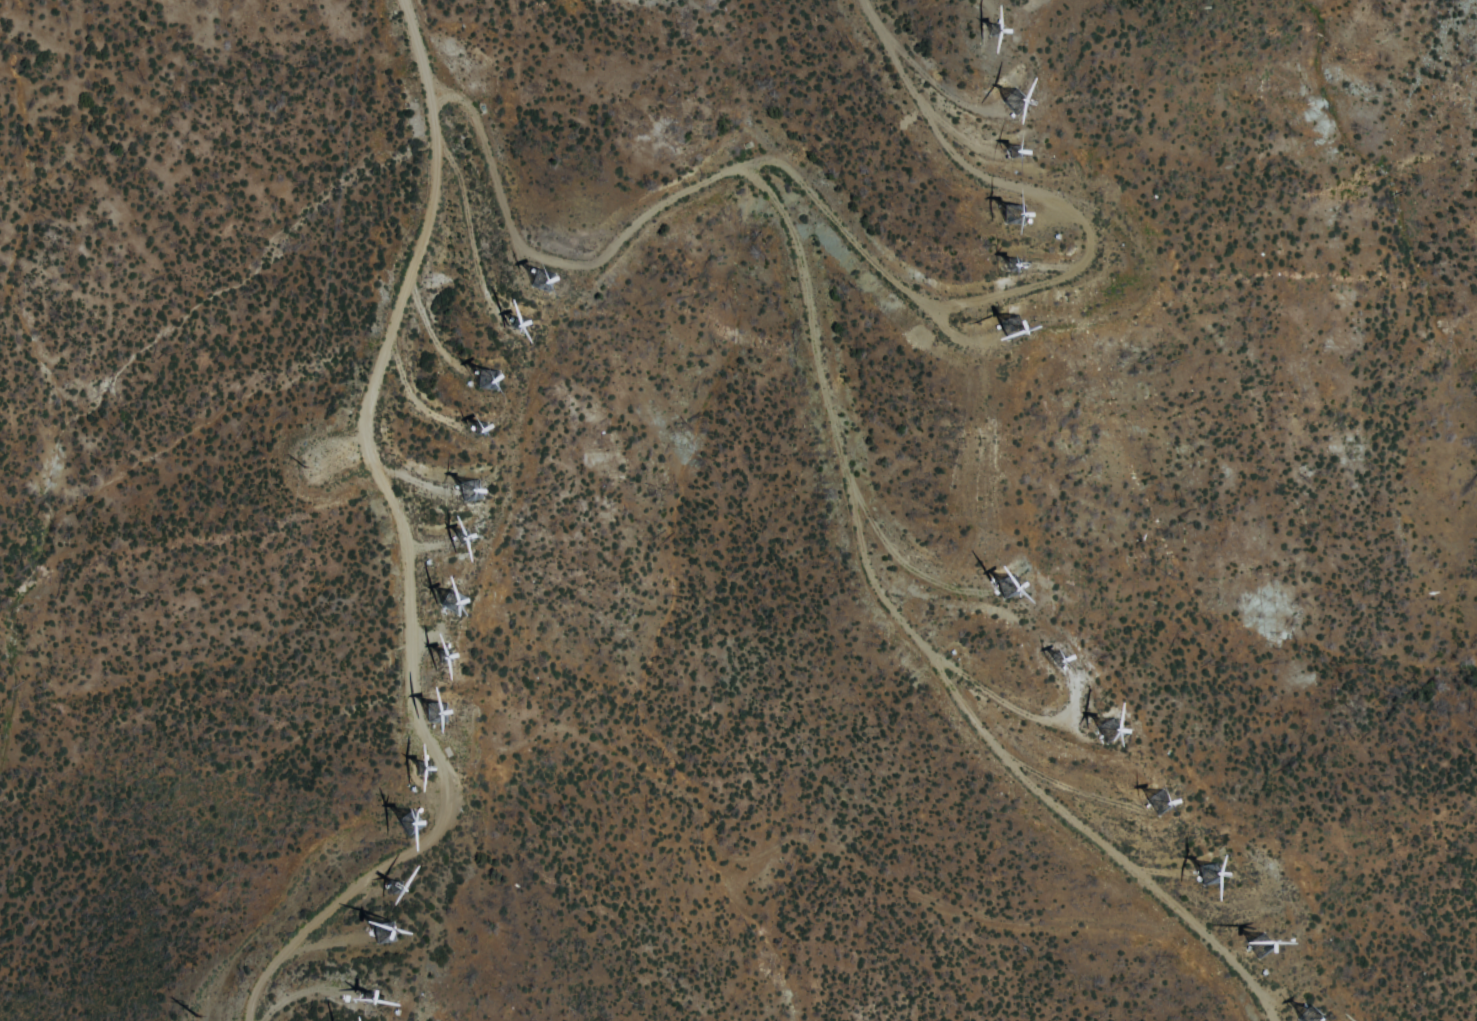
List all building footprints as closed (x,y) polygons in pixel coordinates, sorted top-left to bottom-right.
[(491,387),(491,372),(477,372),(477,387),(491,387)] [(1003,581),(1004,596),(1015,595),(1014,581),(1003,581)] [(438,606),(455,616),(466,599),(449,588),(438,606)] [(396,820),(404,836),(422,828),(414,811),(396,820)] [(1271,949),(1263,936),(1249,945),(1257,958),(1271,949)]
